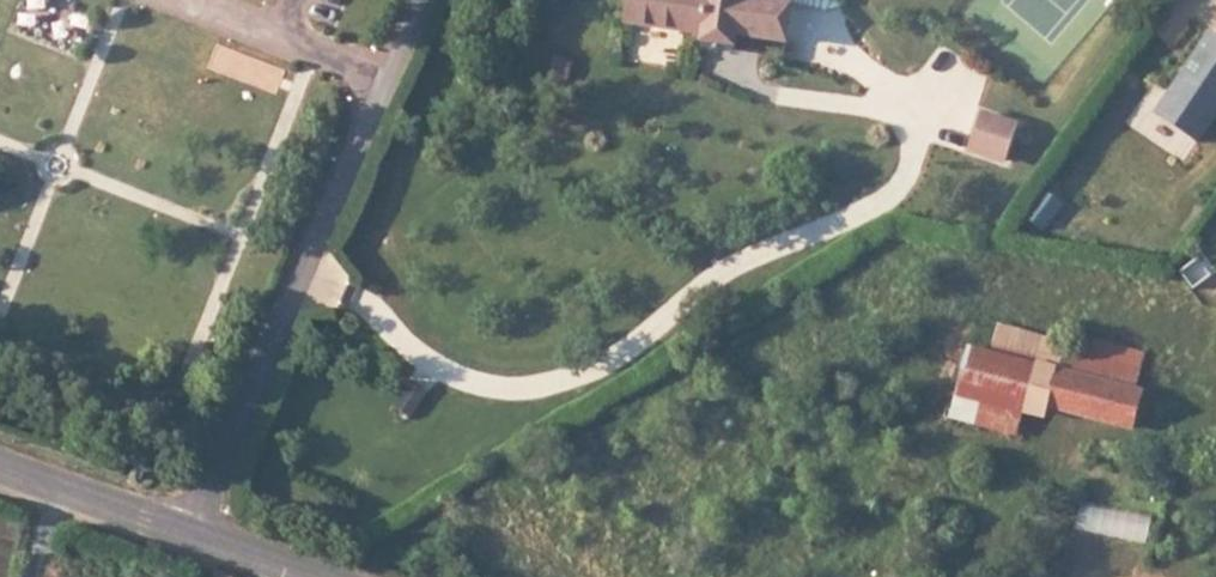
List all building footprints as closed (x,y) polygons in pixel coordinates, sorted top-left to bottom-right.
[(631,28),(704,39),(703,46),(705,47),(730,50),(732,51),(734,40),(782,47),(787,9),(740,2),(741,0),(636,0),(631,28)] [(1214,32),(1154,118),(1199,149),(1215,125),(1215,33),(1214,32)] [(730,50),(705,47),(704,53),(729,57),(730,50)] [(1021,125),(983,113),(971,153),(1008,165),(1021,125)] [(1025,382),(1037,347),(941,317),(931,353),(999,374),(1025,382)] [(1123,373),(1037,347),(1025,382),(1113,408),(1123,373)] [(999,374),(931,353),(919,391),(985,411),(999,374)]
